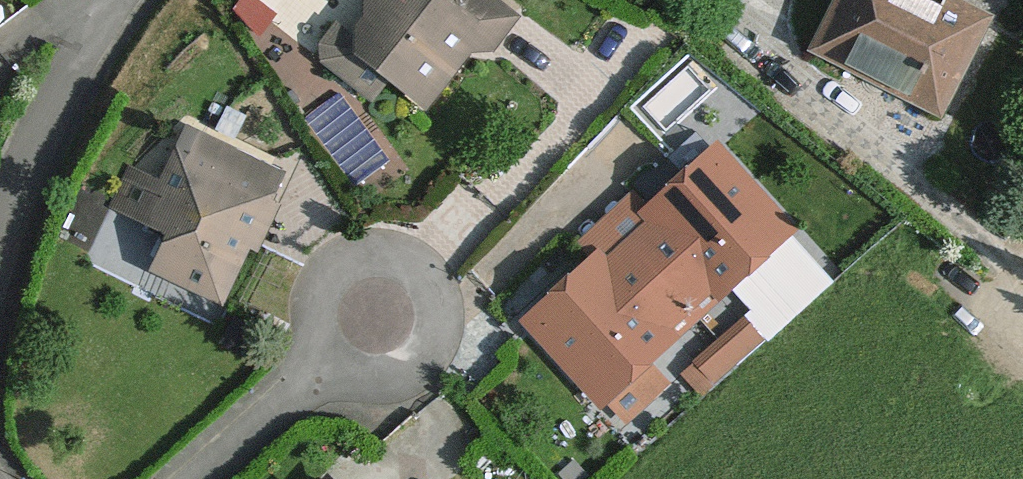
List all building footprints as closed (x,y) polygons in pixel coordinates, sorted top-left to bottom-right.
[(487,0),(433,0),(433,1),(432,0),(377,0),(371,8),(392,23),(368,55),(340,33),(327,49),(330,65),(373,100),(392,77),(426,104),(453,69),(445,63),(471,29),(480,37),(496,50),(516,22),(487,0)] [(941,111),(983,20),(943,0),(843,0),(819,50),(941,111)] [(445,63),(453,69),(480,37),(471,29),(445,63)] [(252,204),(260,207),(274,176),(193,137),(166,195),(153,222),(183,236),(166,270),(220,294),(247,241),(238,235),(252,204)] [(721,155),(695,179),(700,184),(688,195),(682,189),(653,215),(660,226),(608,271),(599,262),(570,288),(576,293),(564,303),(560,298),(532,323),(603,403),(672,343),(665,336),(717,288),(724,295),(790,234),(721,155)] [(115,205),(153,222),(166,195),(128,179),(115,205)] [(700,184),(695,179),(682,189),(688,195),(700,184)] [(636,196),(582,243),(599,262),(608,271),(660,226),(653,215),(636,196)] [(247,241),(260,207),(252,204),(238,235),(247,241)] [(570,288),(560,298),(564,303),(576,293),(570,288)]
